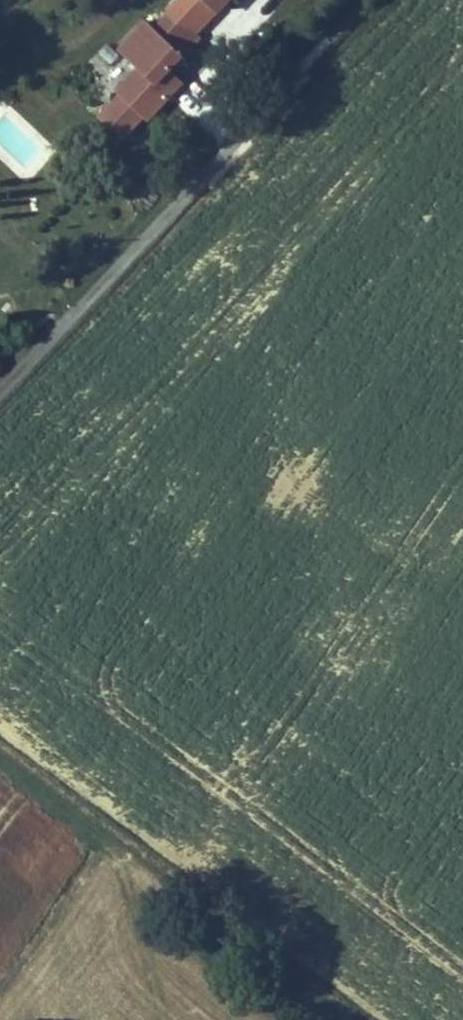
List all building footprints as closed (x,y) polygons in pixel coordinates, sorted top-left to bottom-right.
[(196,33),(189,27),(169,8),(160,0),(155,0),(128,28),(152,51),(129,75),(134,80),(155,99),(158,101),(195,62),(181,49),(196,33)] [(189,27),(205,10),(193,0),(177,0),(169,8),(189,27)] [(215,18),(233,0),(197,0),(215,18)] [(155,99),(134,80),(120,95),(141,114),(155,99)]
